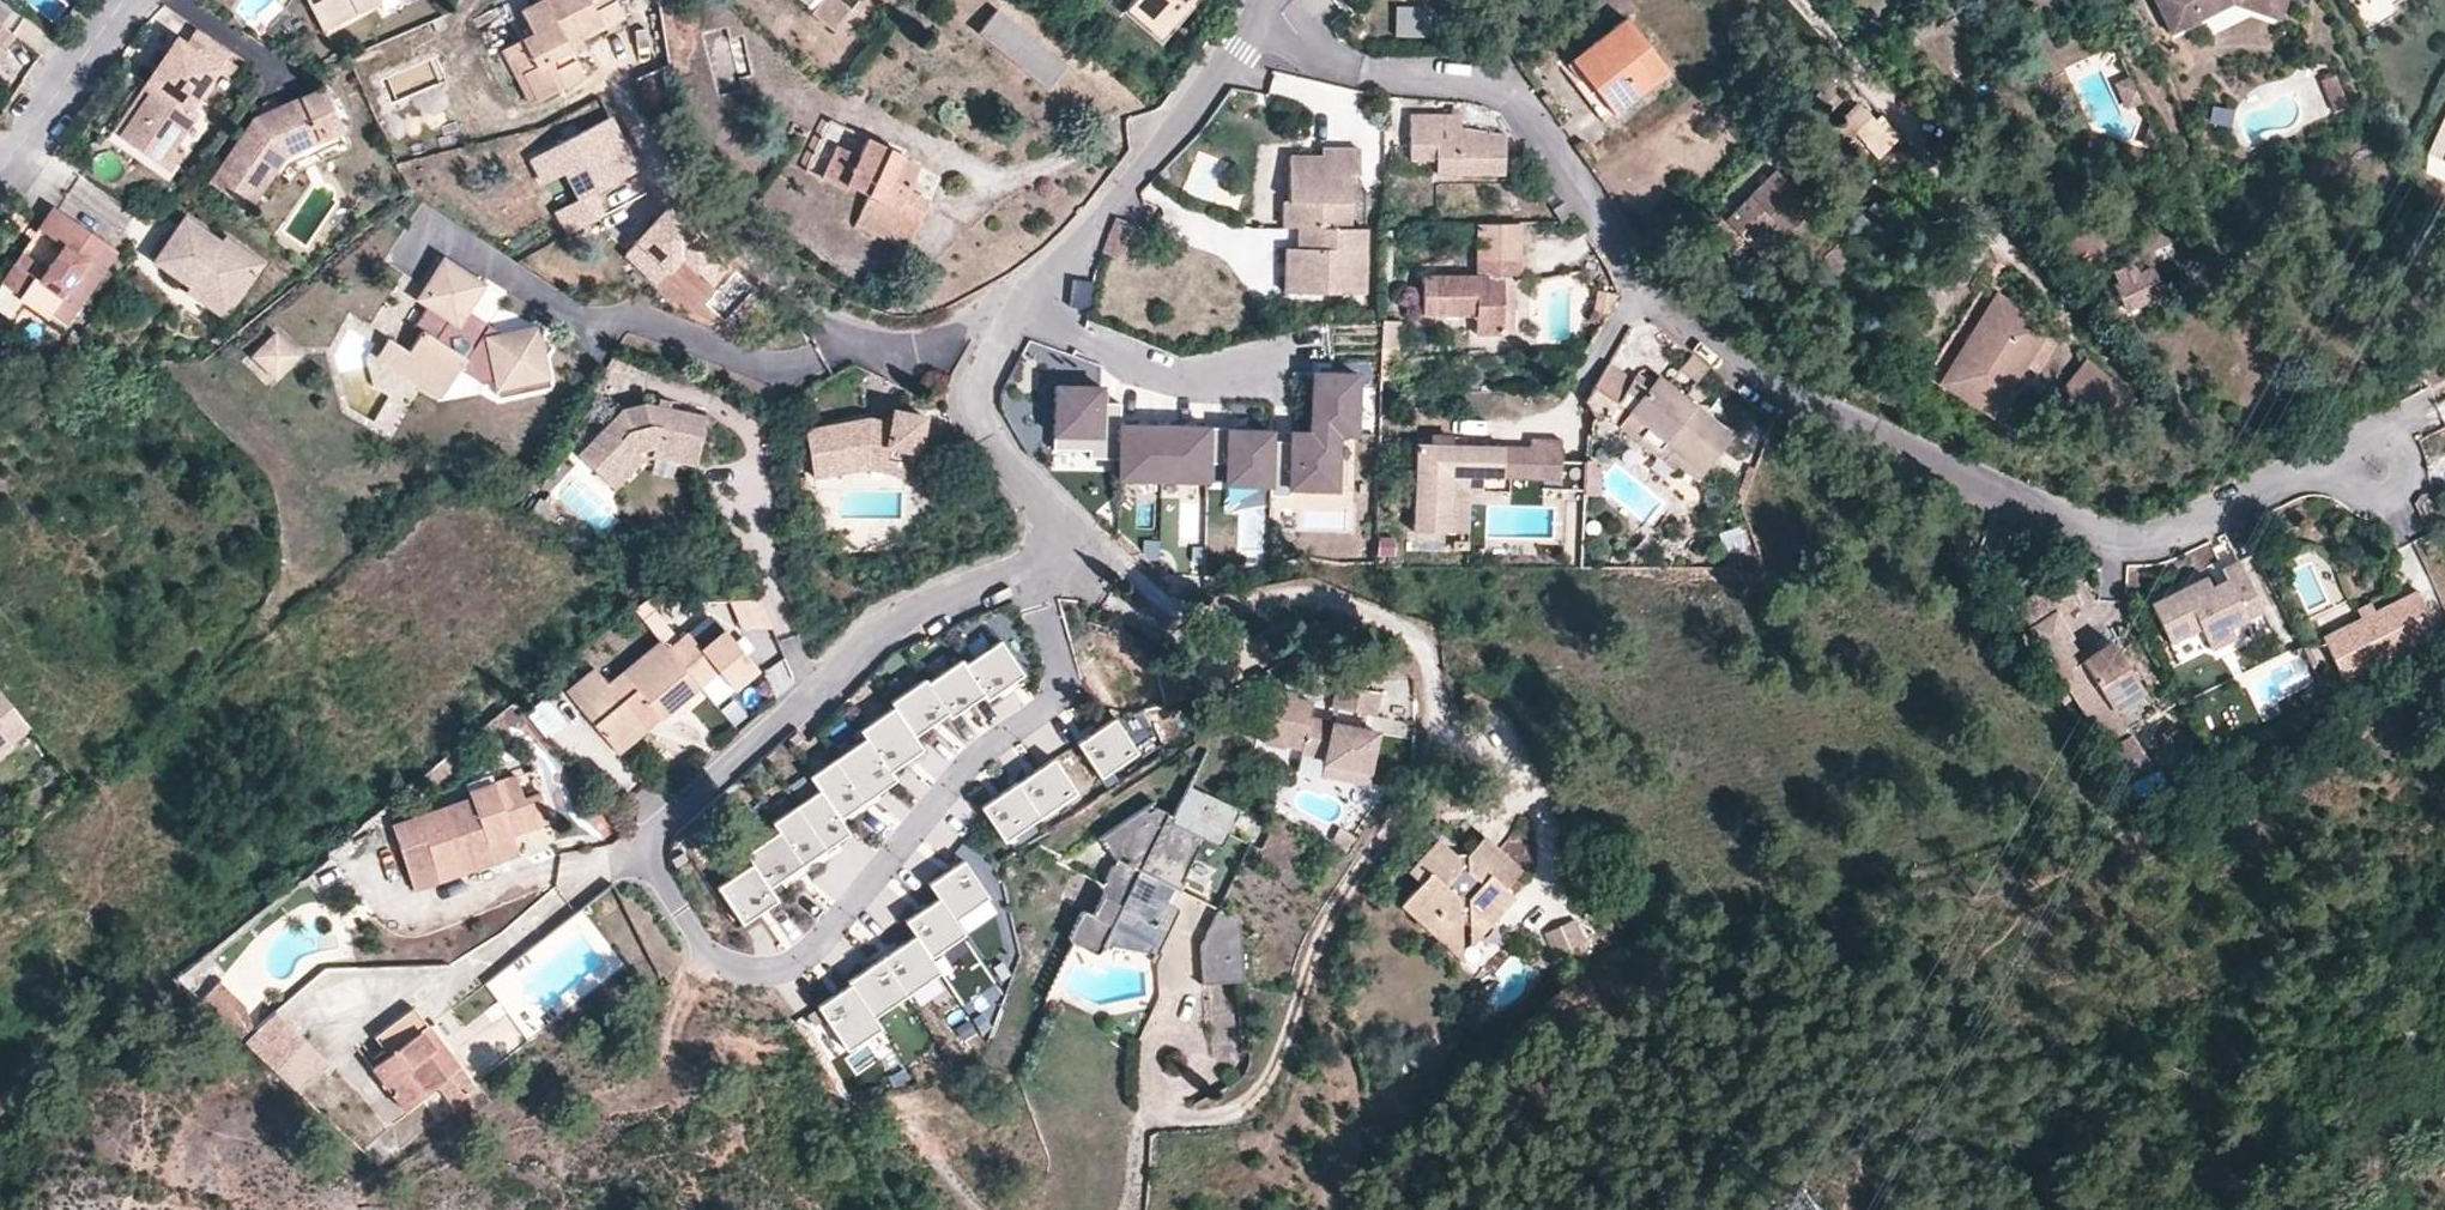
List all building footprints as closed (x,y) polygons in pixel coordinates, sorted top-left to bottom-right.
[(333,29),(321,6),(327,3),(325,0),(310,0),(326,33),(333,29)] [(327,3),(321,6),(333,29),(382,2),(381,0),(325,0),(327,3)] [(510,44),(540,101),(561,90),(558,84),(582,71),(574,56),(567,43),(581,37),(624,15),(616,0),(543,0),(521,11),(532,33),(510,44)] [(811,9),(833,25),(846,6),(838,0),(817,0),(811,9)] [(1126,8),(1161,38),(1193,0),(1133,0),(1126,8)] [(2172,30),(2234,0),(2277,19),(2285,0),(2157,0),(2172,30)] [(1391,4),(1390,33),(1421,34),(1422,4),(1391,4)] [(1065,70),(997,12),(979,33),(1047,90),(1065,70)] [(1669,70),(1625,18),(1571,61),(1614,115),(1669,70)] [(7,56),(4,54),(15,40),(0,29),(0,66),(7,56)] [(586,49),(581,37),(567,43),(574,56),(586,49)] [(176,38),(148,81),(157,87),(122,139),(164,167),(177,149),(199,115),(199,113),(191,109),(219,66),(186,45),(176,38)] [(530,106),(540,101),(510,44),(500,49),(530,106)] [(585,78),(582,71),(558,84),(561,90),(585,78)] [(2138,97),(2126,71),(2112,77),(2125,103),(2138,97)] [(2346,106),(2333,71),(2318,76),(2332,112),(2346,106)] [(2000,88),(1992,77),(1979,87),(1987,97),(2000,88)] [(114,133),(122,139),(157,87),(148,81),(114,133)] [(323,89),(268,112),(272,120),(255,126),(253,120),(210,184),(251,211),(286,158),(319,143),(316,134),(326,128),(330,137),(343,131),(323,89)] [(1881,126),(1857,104),(1832,129),(1845,143),(1855,133),(1877,154),(1899,131),(1887,119),(1881,126)] [(256,118),(253,120),(255,126),(272,120),(268,112),(256,118)] [(638,167),(610,112),(528,153),(542,180),(564,169),(575,190),(553,201),(567,230),(602,213),(590,191),(638,167)] [(1462,130),(1462,116),(1411,115),(1410,162),(1437,161),(1436,176),(1507,177),(1507,135),(1462,130)] [(2159,144),(2149,119),(2142,140),(2159,144)] [(319,143),(330,137),(326,128),(316,134),(319,143)] [(844,186),(866,196),(898,211),(891,226),(914,236),(939,181),(918,171),(920,167),(904,159),(905,156),(866,138),(857,156),(836,146),(821,178),(842,190),(844,186)] [(1360,175),(1361,149),(1322,148),(1322,157),(1290,156),(1289,202),(1299,202),(1299,228),(1298,249),(1297,293),(1366,295),(1368,229),(1350,229),(1351,175),(1360,175)] [(185,155),(177,149),(164,167),(173,173),(185,155)] [(1770,168),(1721,215),(1753,248),(1802,201),(1770,168)] [(908,249),(914,236),(891,226),(898,211),(866,196),(852,224),(908,249)] [(736,265),(662,201),(620,249),(655,279),(677,254),(716,288),(736,265)] [(1299,202),(1289,202),(1288,228),(1299,228),(1299,202)] [(37,233),(61,249),(68,253),(56,269),(50,265),(38,282),(26,274),(32,264),(20,256),(1,284),(21,299),(20,301),(63,331),(117,254),(52,210),(37,233)] [(1135,225),(1117,217),(1116,219),(1103,250),(1102,252),(1121,258),(1135,225)] [(157,265),(195,291),(199,283),(237,310),(266,266),(227,240),(224,245),(188,222),(157,265)] [(1520,223),(1477,223),(1476,276),(1424,277),(1423,316),(1476,316),(1476,335),(1506,334),(1505,281),(1515,281),(1521,280),(1520,223)] [(1297,293),(1298,249),(1286,248),(1285,293),(1297,293)] [(61,249),(50,265),(56,269),(68,253),(61,249)] [(417,332),(406,350),(408,368),(411,372),(441,391),(457,371),(479,383),(493,380),(495,386),(545,373),(541,355),(549,343),(542,338),(538,326),(503,335),(483,322),(470,326),(460,320),(467,311),(483,286),(443,259),(423,289),(430,292),(409,327),(417,332)] [(2117,282),(2138,272),(2134,261),(2112,272),(2117,282)] [(2166,294),(2152,266),(2138,272),(2117,282),(2113,285),(2127,313),(2166,294)] [(1515,334),(1515,281),(1505,281),(1506,334),(1515,334)] [(229,322),(237,310),(199,283),(195,291),(190,296),(229,322)] [(1605,316),(1617,294),(1597,292),(1594,314),(1605,316)] [(2005,301),(1997,296),(1972,334),(1981,338),(2005,301)] [(2046,327),(2005,301),(1981,338),(1972,334),(1942,380),(1992,412),(2046,327)] [(483,322),(467,311),(460,320),(470,326),(483,322)] [(1381,345),(1399,345),(1400,320),(1382,320),(1381,345)] [(437,398),(441,391),(411,372),(408,368),(406,350),(387,338),(375,357),(437,398)] [(294,362),(275,339),(251,358),(269,381),(294,362)] [(1381,345),(1381,377),(1399,377),(1399,345),(1381,345)] [(1696,383),(1708,368),(1691,354),(1679,369),(1696,383)] [(2135,399),(2086,358),(2063,388),(2111,427),(2135,399)] [(1354,423),(1356,362),(1311,361),(1309,421),(1289,421),(1289,430),(1270,429),(1270,420),(1227,419),(1227,417),(1118,413),(1119,391),(1100,391),(1100,375),(1054,374),(1052,437),(1088,439),(1088,446),(1117,447),(1116,466),(1205,469),(1206,451),(1225,452),(1224,470),(1224,473),(1268,474),(1268,484),(1289,485),(1289,477),(1335,478),(1337,422),(1354,423)] [(1607,366),(1593,388),(1617,402),(1630,380),(1607,366)] [(547,382),(545,373),(495,386),(498,395),(547,382)] [(1702,471),(1731,435),(1657,376),(1646,390),(1630,412),(1702,471)] [(1623,421),(1630,412),(1646,390),(1630,380),(1617,402),(1593,388),(1585,401),(1585,409),(1611,413),(1623,421)] [(1356,426),(1373,428),(1377,390),(1360,388),(1356,426)] [(696,464),(707,413),(645,399),(619,408),(580,457),(612,482),(638,449),(653,439),(654,432),(675,436),(670,458),(696,464)] [(925,476),(934,431),(921,429),(905,426),(908,411),(889,407),(886,420),(864,415),(800,427),(808,473),(860,463),(925,476)] [(924,414),(908,411),(905,426),(921,429),(924,414)] [(1702,471),(1630,412),(1623,421),(1622,422),(1695,480),(1702,471)] [(653,454),(670,458),(675,436),(654,432),(653,439),(638,449),(612,482),(620,488),(647,455),(653,454)] [(1562,439),(1531,439),(1531,446),(1531,477),(1586,477),(1586,459),(1562,460),(1562,439)] [(1503,477),(1503,446),(1415,444),(1413,532),(1450,533),(1451,476),(1482,477),(1503,477)] [(1503,446),(1503,477),(1531,477),(1531,446),(1503,446)] [(1206,451),(1205,469),(1224,470),(1225,452),(1206,451)] [(1482,495),(1482,477),(1451,476),(1450,533),(1470,534),(1472,495),(1482,495)] [(1744,550),(1735,525),(1716,531),(1724,557),(1744,550)] [(1378,526),(1378,541),(1394,542),(1394,526),(1378,526)] [(2208,589),(2203,578),(2146,606),(2166,647),(2198,631),(2209,653),(2234,640),(2228,630),(2261,614),(2235,561),(2218,570),(2223,581),(2227,588),(2212,596),(2208,589)] [(2065,581),(2016,611),(2029,632),(2055,615),(2058,620),(2081,606),(2065,581)] [(2227,588),(2223,581),(2208,589),(2212,596),(2227,588)] [(2407,588),(2366,611),(2353,618),(2316,639),(2340,682),(2431,633),(2407,588)] [(2349,611),(2353,618),(2366,611),(2362,604),(2349,611)] [(2058,620),(2055,615),(2029,632),(2046,659),(2064,648),(2072,643),(2058,620)] [(686,672),(660,641),(608,683),(594,668),(566,692),(611,745),(654,711),(661,718),(699,688),(712,674),(697,660),(686,672)] [(1022,677),(997,641),(963,664),(988,700),(1022,677)] [(2077,668),(2064,648),(2046,659),(2059,680),(2077,668)] [(2141,696),(2109,648),(2077,668),(2059,680),(2106,755),(2127,741),(2111,715),(2141,696)] [(988,700),(963,664),(930,687),(949,715),(955,723),(988,700)] [(914,739),(949,715),(930,687),(925,680),(890,704),(895,711),(914,739)] [(1374,714),(1378,687),(1336,680),(1331,706),(1374,714)] [(0,690),(0,726),(18,748),(38,732),(2,688),(0,690)] [(1370,770),(1377,728),(1310,715),(1312,700),(1294,696),(1295,691),(1273,688),(1263,741),(1284,747),(1285,742),(1301,745),(1301,750),(1322,755),(1321,760),(1370,770)] [(548,733),(565,718),(544,695),(527,709),(548,733)] [(617,753),(661,718),(654,711),(611,745),(617,753)] [(914,739),(895,711),(863,733),(868,739),(891,773),(923,751),(914,739)] [(1115,722),(1079,746),(1101,778),(1136,754),(1115,722)] [(0,726),(0,763),(18,748),(0,726)] [(891,773),(868,739),(814,777),(822,788),(845,821),(898,784),(891,773)] [(1054,759),(1017,783),(1040,820),(1078,796),(1054,759)] [(1368,781),(1370,770),(1321,760),(1319,771),(1368,781)] [(548,824),(538,796),(524,801),(516,778),(469,795),(471,800),(392,828),(398,851),(424,844),(435,874),(489,855),(485,846),(511,838),(548,824)] [(1040,820),(1017,783),(983,805),(1006,841),(1040,820)] [(1220,848),(1238,812),(1188,785),(1172,815),(1155,808),(1150,811),(1144,807),(1099,838),(1111,857),(1116,860),(1113,866),(1110,865),(1103,879),(1105,880),(1101,890),(1103,890),(1092,914),(1081,908),(1067,940),(1092,953),(1094,953),(1096,952),(1099,951),(1102,946),(1109,950),(1113,945),(1156,953),(1176,910),(1163,903),(1170,887),(1176,890),(1204,839),(1220,848)] [(845,821),(822,788),(773,823),(780,834),(804,867),(853,833),(845,821)] [(804,867),(780,834),(747,857),(752,865),(770,891),(804,867)] [(1505,889),(1522,870),(1482,836),(1465,856),(1460,857),(1456,857),(1438,840),(1418,862),(1427,873),(1416,884),(1398,905),(1432,935),(1459,927),(1469,925),(1492,918),(1496,921),(1516,898),(1505,889)] [(517,858),(511,838),(485,846),(489,855),(435,874),(439,885),(517,858)] [(435,874),(424,844),(398,851),(409,883),(435,874)] [(988,895),(963,858),(927,883),(936,895),(952,920),(988,895)] [(1406,874),(1416,884),(1427,873),(1418,862),(1406,874)] [(770,891),(752,865),(718,889),(746,930),(781,906),(770,891)] [(435,874),(409,883),(413,894),(439,885),(435,874)] [(798,946),(823,905),(801,892),(776,933),(798,946)] [(961,933),(952,920),(936,895),(901,919),(913,936),(927,957),(961,933)] [(1243,981),(1239,919),(1217,911),(1198,949),(1203,986),(1243,981)] [(1471,948),(1496,921),(1492,918),(1469,925),(1471,948)] [(1461,960),(1459,927),(1432,935),(1461,960)] [(937,972),(927,957),(913,936),(879,959),(904,995),(937,972)] [(904,995),(879,959),(849,979),(874,1015),(904,995)] [(874,1015),(849,979),(811,1005),(845,1056),(884,1030),(874,1015)] [(245,1007),(220,982),(201,1001),(243,1042),(254,1032),(245,1007)] [(427,1030),(412,1009),(371,1039),(386,1059),(371,1070),(404,1114),(437,1089),(442,1085),(422,1059),(432,1051),(420,1035),(427,1030)] [(459,1072),(427,1030),(420,1035),(432,1051),(422,1059),(442,1085),(437,1089),(452,1109),(474,1092),(459,1072)]
